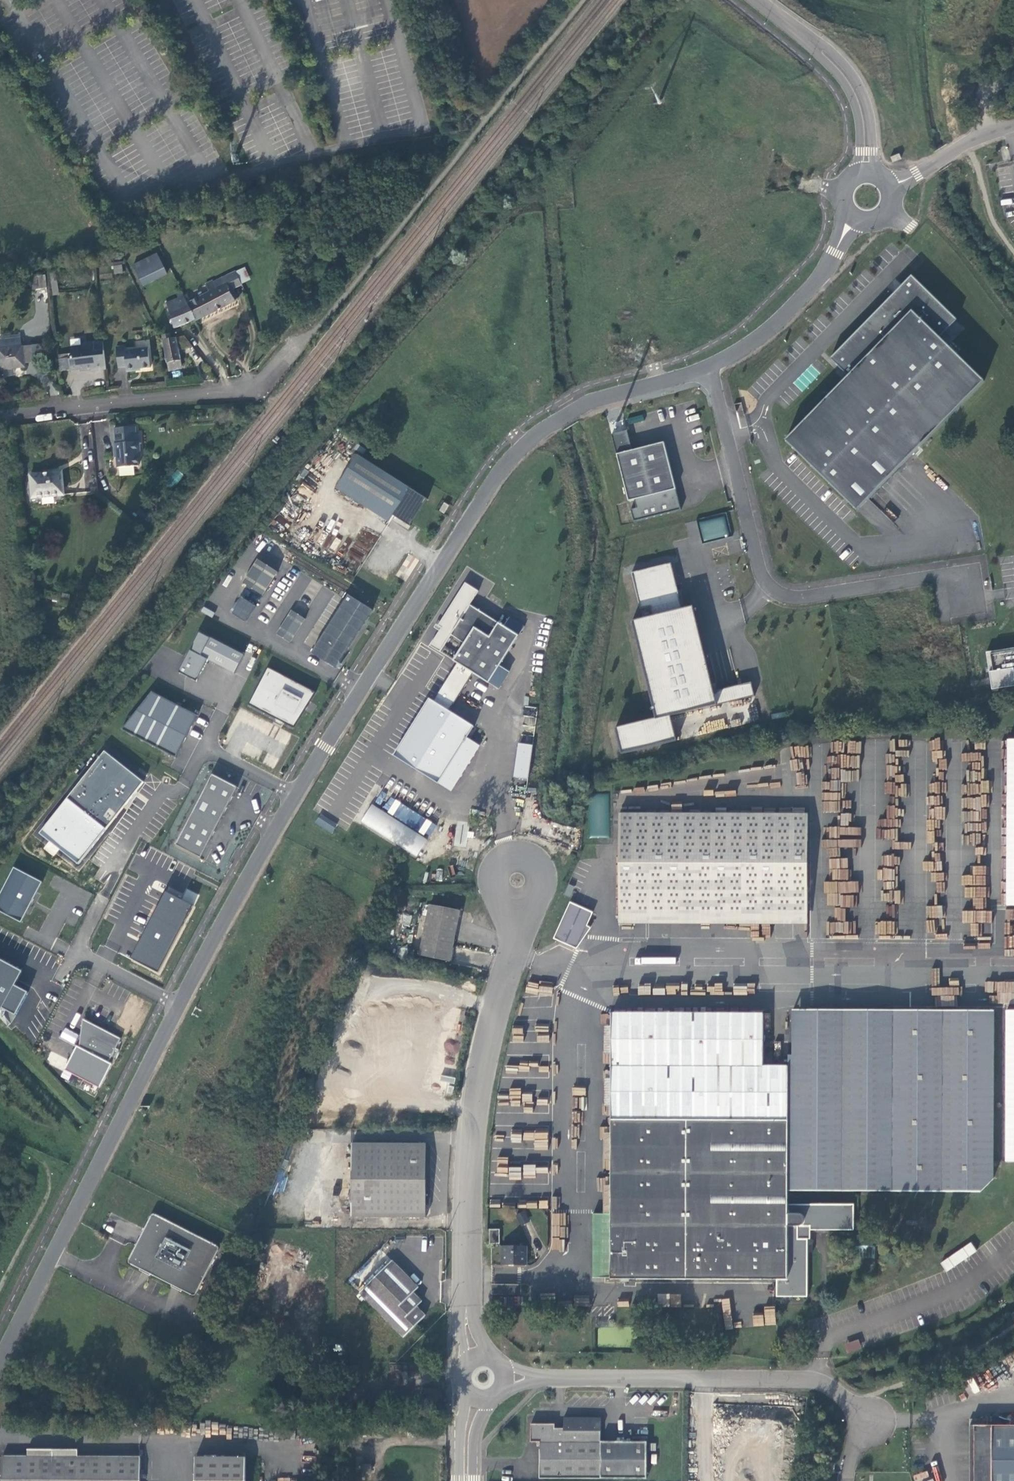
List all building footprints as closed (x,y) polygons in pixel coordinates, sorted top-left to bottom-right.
[(893,161),(902,158),(900,153),(891,156),(893,161)] [(143,286),(167,274),(157,254),(133,266),(143,286)] [(114,267),(115,274),(123,273),(122,265),(114,267)] [(230,290),(241,284),(240,283),(249,279),(243,267),(235,271),(221,278),(225,285),(227,284),(230,290)] [(54,295),(58,295),(55,272),(50,273),(54,295)] [(47,286),(45,274),(31,276),(33,288),(47,286)] [(187,304),(195,321),(235,301),(230,290),(227,284),(225,285),(221,278),(213,282),(212,281),(205,284),(209,292),(188,303),(187,304)] [(940,338),(957,320),(921,284),(919,286),(911,278),(895,295),(894,293),(830,359),(848,376),(786,440),(858,511),(984,381),(940,338)] [(184,296),(166,303),(175,329),(195,321),(187,304),(188,303),(184,296)] [(182,349),(192,346),(185,335),(176,338),(177,342),(181,341),(182,349)] [(24,366),(24,363),(22,347),(21,338),(16,339),(17,342),(0,344),(0,355),(2,376),(14,375),(13,368),(24,366)] [(171,340),(164,341),(169,370),(182,368),(177,342),(176,338),(171,338),(171,340)] [(95,352),(104,351),(103,341),(94,342),(95,352)] [(93,371),(106,369),(104,351),(95,352),(94,342),(85,343),(83,346),(71,347),(72,358),(69,358),(71,370),(84,369),(84,371),(92,369),(93,371)] [(22,347),(24,363),(43,361),(41,345),(22,347)] [(116,347),(119,368),(127,367),(127,372),(136,371),(136,369),(151,368),(148,348),(125,350),(125,345),(116,347)] [(61,371),(71,370),(69,358),(60,359),(61,371)] [(117,458),(117,468),(140,466),(138,453),(141,452),(139,434),(137,435),(136,427),(113,430),(115,443),(114,445),(115,457),(117,458)] [(612,434),(617,454),(633,450),(627,430),(612,434)] [(673,491),(676,490),(675,484),(669,460),(664,442),(633,450),(617,454),(628,500),(634,498),(636,506),(630,507),(634,522),(681,510),(679,503),(676,504),(673,491)] [(426,500),(426,499),(356,455),(339,482),(392,516),(409,526),(409,525),(408,524),(424,499),(426,500)] [(676,458),(669,460),(675,484),(682,483),(676,458)] [(65,490),(64,482),(62,468),(32,473),(36,496),(65,490)] [(388,523),(392,516),(339,482),(334,489),(388,523)] [(443,514),(448,506),(443,503),(438,511),(443,514)] [(725,516),(699,520),(702,540),(728,536),(725,516)] [(277,573),(257,560),(242,584),(262,596),(277,573)] [(672,563),(633,573),(641,610),(651,607),(654,616),(633,621),(656,719),(657,721),(672,717),(750,698),(747,683),(715,691),(694,606),(683,609),(672,563)] [(478,592),(465,584),(438,627),(436,625),(434,629),(439,632),(430,647),(440,653),(451,635),(461,619),(470,605),(478,592)] [(80,599),(81,592),(63,590),(63,597),(80,599)] [(255,607),(242,599),(232,615),(245,623),(255,607)] [(367,617),(344,602),(324,633),(348,648),(367,617)] [(470,605),(461,619),(464,621),(473,607),(470,605)] [(489,683),(500,666),(525,627),(509,617),(503,626),(473,607),(464,621),(461,619),(451,635),(464,643),(453,661),(457,663),(473,673),(489,683)] [(304,620),(291,611),(276,635),(289,643),(304,620)] [(243,656),(199,633),(180,669),(196,677),(200,670),(202,671),(207,661),(234,674),(243,656)] [(464,643),(451,635),(440,653),(453,661),(464,643)] [(987,653),(992,690),(1013,687),(1013,648),(987,653)] [(473,673),(457,663),(433,702),(429,699),(394,756),(451,792),(480,746),(467,739),(474,727),(449,712),(473,673)] [(510,672),(500,666),(489,683),(499,689),(510,672)] [(315,693),(267,668),(248,705),(280,722),(296,730),(315,693)] [(173,757),(197,716),(148,688),(124,728),(173,757)] [(656,719),(616,728),(623,754),(678,741),(672,717),(657,721),(656,719)] [(528,779),(533,746),(520,744),(516,777),(528,779)] [(143,783),(104,753),(66,800),(106,831),(143,783)] [(212,775),(175,845),(200,858),(237,788),(212,775)] [(610,795),(589,794),(588,837),(608,838),(610,795)] [(360,824),(418,855),(427,837),(428,838),(436,823),(402,806),(396,818),(370,805),(360,824)] [(808,813),(620,812),(619,912),(808,913),(808,813)] [(339,827),(321,816),(316,825),(334,835),(339,827)] [(39,879),(10,868),(0,894),(0,912),(23,921),(39,879)] [(182,899),(162,890),(131,960),(160,972),(195,893),(186,889),(182,899)] [(584,932),(587,926),(593,913),(570,902),(554,939),(577,949),(584,932)] [(460,910),(430,904),(420,955),(450,961),(460,910)] [(21,969),(0,959),(0,1017),(6,1022),(10,1025),(27,991),(13,985),(21,969)] [(792,1066),(787,1066),(787,1191),(892,1191),(892,1010),(793,1010),(792,1066)] [(892,1010),(892,1191),(980,1192),(993,1179),(994,1010),(892,1010)] [(1006,1011),(1006,1162),(1013,1162),(1013,1011),(1006,1011)] [(787,1191),(787,1066),(762,1066),(763,1013),(612,1012),(611,1214),(611,1278),(611,1279),(777,1280),(777,1297),(808,1297),(808,1253),(813,1253),(813,1244),(808,1244),(808,1239),(804,1239),(804,1230),(854,1230),(854,1204),(787,1204),(787,1191)] [(89,1023),(86,1029),(82,1028),(80,1048),(77,1047),(65,1071),(100,1089),(120,1051),(116,1049),(121,1040),(89,1023)] [(59,1037),(73,1044),(78,1035),(65,1027),(59,1037)] [(352,1217),(427,1217),(427,1144),(352,1143),(352,1217)] [(524,1211),(517,1214),(522,1224),(529,1220),(524,1211)] [(551,1250),(565,1251),(566,1213),(552,1213),(551,1250)] [(195,1296),(195,1295),(196,1295),(219,1249),(219,1248),(219,1247),(218,1246),(155,1214),(154,1214),(153,1214),(152,1214),(152,1215),(129,1260),(129,1262),(129,1263),(130,1264),(193,1295),(194,1296),(195,1296)] [(593,1278),(611,1278),(611,1214),(594,1214),(593,1278)] [(490,1243),(491,1244),(500,1244),(500,1229),(490,1230),(490,1243)] [(945,1271),(976,1251),(971,1242),(940,1262),(945,1271)] [(527,1265),(527,1246),(503,1246),(503,1265),(527,1265)] [(426,1316),(417,1307),(422,1301),(414,1292),(419,1287),(392,1260),(360,1292),(404,1337),(426,1316)] [(496,1294),(521,1294),(521,1285),(496,1285),(496,1294)] [(658,1304),(680,1304),(680,1295),(658,1294),(658,1304)] [(764,1308),(765,1325),(775,1324),(774,1308),(764,1308)] [(447,1349),(447,1339),(437,1339),(437,1348),(447,1349)] [(847,1353),(861,1349),(859,1339),(845,1343),(847,1353)] [(564,1428),(555,1428),(555,1424),(531,1424),(531,1441),(540,1441),(540,1478),(647,1478),(647,1441),(601,1441),(601,1431),(601,1417),(564,1417),(564,1428)] [(974,1425),(974,1480),(1013,1480),(1013,1425),(974,1425)] [(28,1449),(28,1457),(78,1457),(78,1449),(28,1449)] [(28,1457),(3,1457),(2,1480),(140,1480),(140,1457),(78,1457),(28,1457)] [(246,1458),(195,1458),(195,1480),(245,1480),(246,1458)] [(363,1465),(363,1473),(371,1473),(371,1465),(363,1465)]
